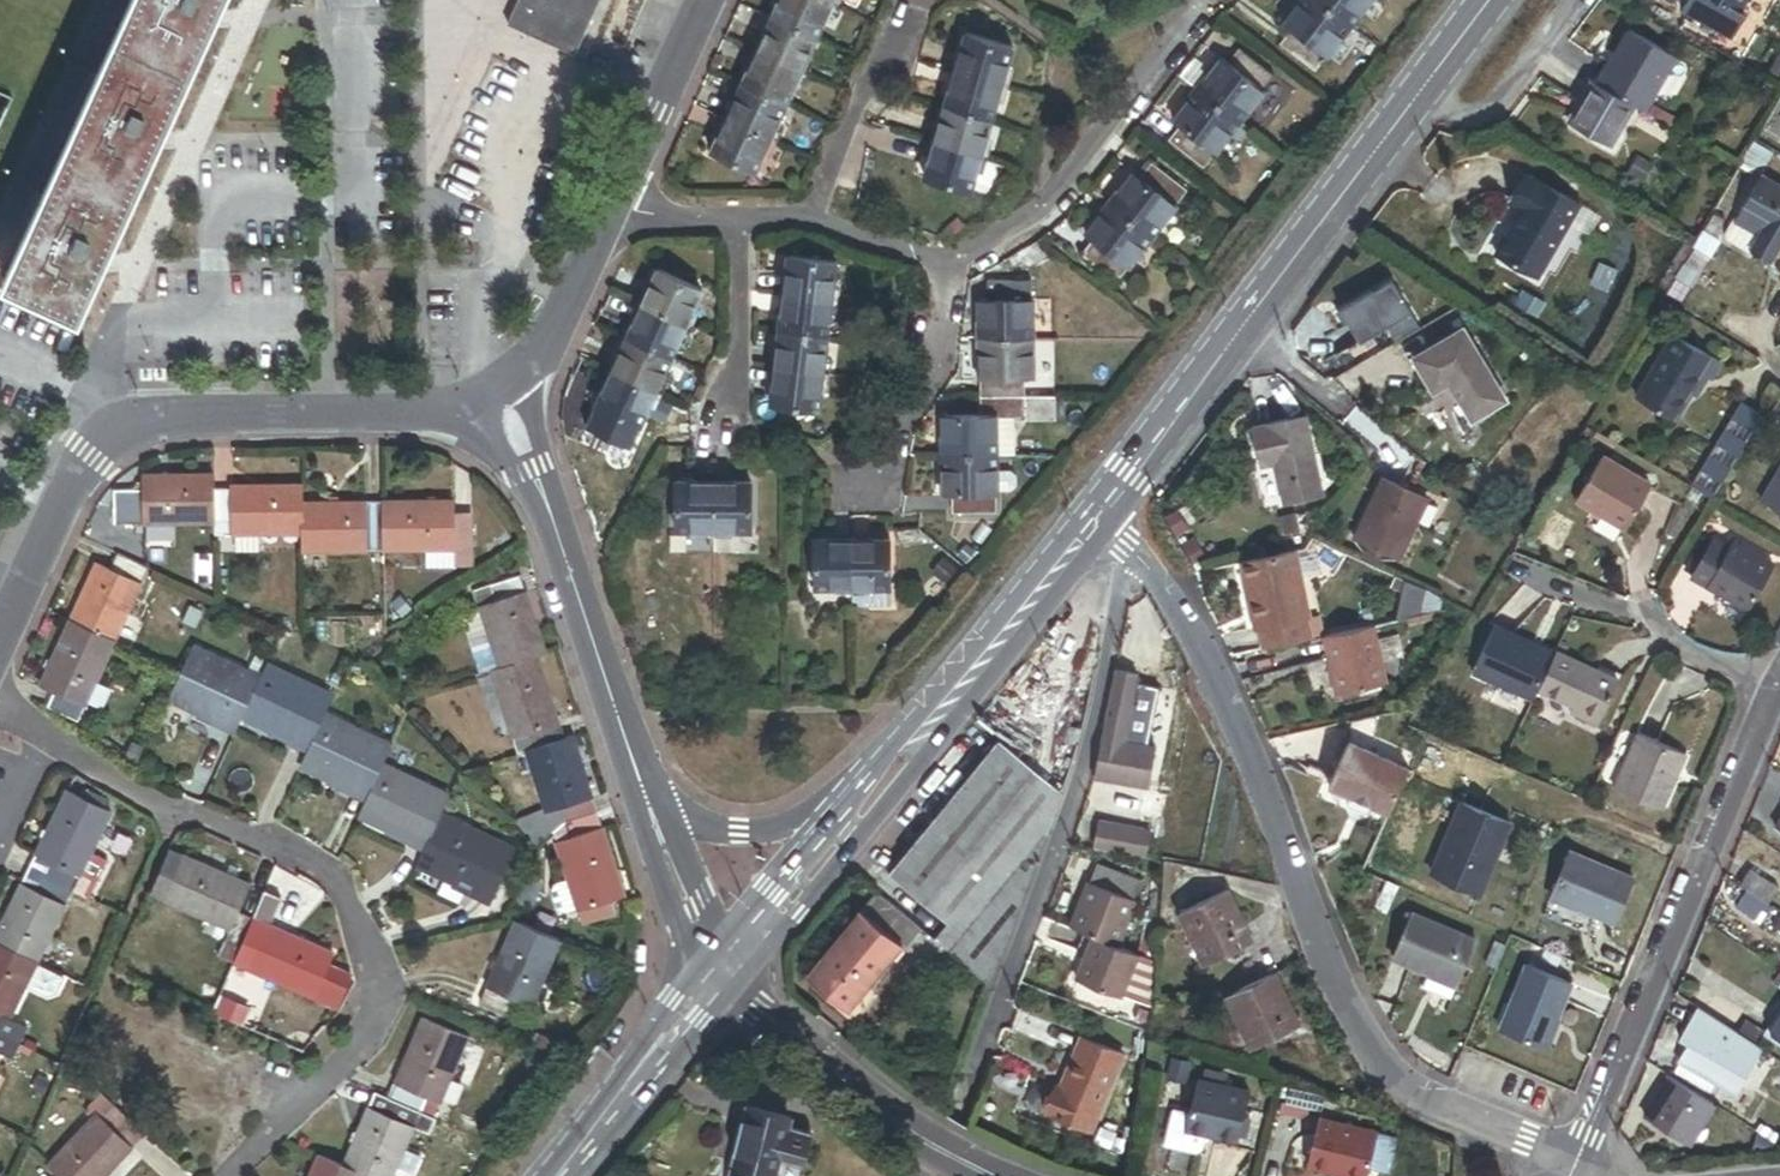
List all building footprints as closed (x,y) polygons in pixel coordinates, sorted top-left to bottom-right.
[(5,282),(80,317),(224,0),(133,0),(5,282)] [(493,19),(507,25),(518,0),(502,0),(493,19)] [(507,25),(557,47),(575,56),(600,0),(518,0),(507,25)] [(824,0),(783,0),(774,20),(817,40),(833,4),(824,0)] [(1311,0),(1307,0),(1286,27),(1293,33),(1328,60),(1351,30),(1311,0)] [(1351,30),(1374,0),(1311,0),(1351,30)] [(1746,0),(1686,0),(1678,13),(1729,42),(1743,18),(1737,15),(1746,0)] [(817,40),(774,20),(759,52),(802,72),(817,40)] [(1328,60),(1293,33),(1282,48),(1317,74),(1328,60)] [(1633,108),(1639,112),(1670,59),(1627,34),(1596,87),(1633,108)] [(957,72),(1004,86),(1014,52),(967,38),(957,72)] [(802,72),(759,52),(744,86),(787,106),(802,72)] [(1240,52),(1230,66),(1264,92),(1275,78),(1240,52)] [(1212,74),(1197,94),(1241,127),(1266,93),(1264,92),(1230,66),(1222,60),(1212,74)] [(1197,94),(1212,74),(1197,63),(1182,83),(1197,94)] [(993,124),(1004,86),(957,72),(946,110),(993,124)] [(1596,87),(1590,84),(1566,125),(1608,150),(1633,108),(1596,87)] [(729,119),(772,139),(787,106),(744,86),(729,119)] [(1241,127),(1197,94),(1173,126),(1180,131),(1215,157),(1217,158),(1241,127)] [(993,124),(946,110),(936,146),(983,159),(993,124)] [(757,174),(772,139),(729,119),(714,154),(757,174)] [(1215,157),(1180,131),(1170,144),(1205,170),(1215,157)] [(983,159),(936,146),(926,179),(972,193),(983,159)] [(1192,190),(1154,162),(1142,179),(1179,207),(1192,190)] [(1135,174),(1109,209),(1153,242),(1179,207),(1142,179),(1135,174)] [(1519,208),(1492,254),(1533,278),(1575,205),(1527,177),(1511,204),(1519,208)] [(1732,218),(1756,232),(1747,248),(1767,259),(1779,236),(1779,191),(1756,177),(1732,218)] [(1153,242),(1109,209),(1086,240),(1091,244),(1129,273),(1153,242)] [(1756,232),(1732,218),(1721,238),(1744,252),(1747,248),(1756,232)] [(1117,290),(1129,273),(1091,244),(1078,261),(1117,290)] [(784,297),(831,303),(836,265),(789,259),(784,297)] [(644,307),(687,327),(703,294),(660,274),(644,307)] [(989,285),(989,302),(1034,301),(1034,284),(989,285)] [(827,340),(831,303),(784,297),(779,334),(827,340)] [(981,302),(982,344),(1034,344),(1034,301),(989,302),(981,302)] [(672,360),(687,327),(644,307),(629,340),(672,360)] [(1461,332),(1411,360),(1431,395),(1447,386),(1468,424),(1502,405),(1461,332)] [(827,340),(779,334),(775,369),(822,375),(827,340)] [(1672,339),(1635,403),(1674,425),(1690,398),(1695,401),(1705,383),(1710,385),(1720,367),(1672,339)] [(672,360),(629,340),(613,374),(656,393),(672,360)] [(1034,344),(982,344),(982,386),(1026,386),(1035,386),(1034,344)] [(775,369),(770,407),(818,413),(822,375),(775,369)] [(641,428),(656,393),(613,374),(598,408),(641,428)] [(982,386),(983,403),(1026,402),(1026,386),(982,386)] [(1026,402),(983,403),(983,418),(997,418),(1015,418),(1026,417),(1026,402)] [(1056,402),(1026,402),(1026,417),(1026,426),(1057,426),(1056,402)] [(1771,419),(1779,424),(1779,403),(1771,419)] [(641,428),(598,408),(588,429),(631,449),(641,428)] [(943,418),(943,459),(998,458),(997,418),(983,418),(943,418)] [(1015,418),(997,418),(998,458),(1015,458),(1015,418)] [(1301,419),(1249,431),(1258,469),(1271,466),(1281,507),(1319,498),(1301,419)] [(998,458),(943,459),(944,500),(953,500),(998,499),(998,475),(998,458)] [(1602,460),(1574,505),(1625,535),(1652,490),(1602,460)] [(214,490),(214,474),(142,475),(142,490),(112,490),(113,526),(215,524),(214,490)] [(998,475),(998,499),(1011,498),(1018,492),(1018,483),(1012,475),(998,475)] [(1762,507),(1779,517),(1779,475),(1762,507)] [(1424,503),(1379,482),(1352,542),(1397,563),(1424,503)] [(714,535),(713,485),(678,486),(679,535),(714,535)] [(751,485),(713,485),(714,535),(752,534),(751,485)] [(302,504),(302,486),(229,487),(229,490),(214,490),(215,524),(215,537),(303,536),(302,504)] [(998,499),(953,500),(953,516),(999,515),(998,499)] [(454,502),(383,503),(383,552),(425,551),(454,551),(454,565),(472,565),(471,516),(454,516),(454,502)] [(383,552),(383,503),(302,504),(303,536),(303,552),(383,552)] [(891,543),(852,544),(852,592),(891,591),(891,543)] [(1692,578),(1710,547),(1703,543),(1685,575),(1692,578)] [(1690,582),(1748,615),(1773,570),(1732,547),(1729,552),(1712,543),(1710,547),(1692,578),(1690,582)] [(852,592),(852,544),(817,544),(817,592),(852,592)] [(454,551),(425,551),(425,566),(454,565),(454,551)] [(148,567),(116,553),(109,569),(96,563),(70,622),(115,641),(148,567)] [(1292,553),(1240,564),(1255,634),(1259,633),(1263,655),(1308,645),(1304,624),(1307,623),(1292,553)] [(537,657),(546,654),(520,576),(472,592),(479,613),(498,670),(537,657)] [(891,591),(852,592),(853,612),(892,612),(891,591)] [(479,613),(462,618),(481,675),(490,672),(498,670),(479,613)] [(79,722),(115,641),(70,622),(41,687),(54,693),(47,707),(79,722)] [(1538,695),(1555,659),(1495,629),(1472,677),(1533,706),(1538,695)] [(1322,643),(1334,702),(1384,691),(1372,632),(1322,643)] [(242,717),(259,679),(192,648),(181,672),(169,699),(222,723),(224,717),(239,724),(242,717)] [(498,670),(490,672),(518,754),(524,752),(564,739),(537,657),(498,670)] [(1572,717),(1599,730),(1619,687),(1556,657),(1555,659),(1538,695),(1574,712),(1572,717)] [(324,716),(333,697),(266,666),(259,679),(242,717),(294,741),(296,736),(311,743),(324,716)] [(1114,675),(1097,763),(1118,767),(1121,748),(1135,679),(1114,675)] [(1406,772),(1422,736),(1406,729),(1415,714),(1342,729),(1345,744),(1406,772)] [(390,746),(324,716),(311,743),(301,766),(353,791),(355,786),(369,792),(381,765),(390,746)] [(597,814),(572,737),(564,739),(524,752),(545,814),(561,809),(566,825),(597,814)] [(1637,738),(1612,795),(1662,816),(1687,759),(1637,738)] [(1406,772),(1345,744),(1325,789),(1386,817),(1406,772)] [(945,928),(932,943),(989,990),(1046,835),(1043,834),(1050,814),(1043,812),(1059,797),(996,745),(886,879),(945,928)] [(1153,754),(1121,748),(1118,767),(1097,763),(1093,783),(1145,794),(1153,754)] [(381,765),(369,792),(358,816),(411,841),(414,835),(428,841),(439,816),(448,796),(381,765)] [(28,869),(72,891),(80,876),(90,855),(111,813),(104,810),(83,800),(66,791),(28,869)] [(107,803),(86,793),(83,800),(104,810),(107,803)] [(1507,827),(1456,806),(1428,872),(1478,893),(1507,827)] [(624,896),(597,814),(566,825),(550,830),(569,888),(576,911),(577,912),(624,896)] [(515,851),(439,816),(428,841),(416,866),(478,894),(481,888),(495,895),(515,851)] [(1097,824),(1092,852),(1141,861),(1146,834),(1097,824)] [(165,901),(184,857),(168,850),(149,894),(165,901)] [(100,886),(110,865),(90,855),(80,876),(100,886)] [(1629,882),(1565,856),(1548,896),(1578,908),(1576,912),(1612,926),(1629,882)] [(232,963),(252,918),(238,912),(249,886),(249,885),(234,878),(224,874),(184,857),(165,901),(230,929),(218,957),(232,963)] [(234,878),(238,869),(228,865),(224,874),(234,878)] [(37,963),(72,891),(28,869),(0,926),(0,945),(37,963)] [(1088,885),(1071,931),(1118,949),(1142,886),(1097,869),(1090,886),(1088,885)] [(1748,872),(1738,887),(1745,892),(1766,906),(1776,890),(1748,872)] [(92,901),(100,886),(80,876),(72,891),(92,901)] [(252,918),(263,892),(249,886),(238,912),(252,918)] [(569,888),(555,892),(562,915),(576,911),(569,888)] [(269,925),(280,898),(263,891),(263,892),(252,918),(269,925)] [(1766,906),(1745,892),(1734,908),(1758,924),(1769,908),(1766,906)] [(1224,894),(1178,916),(1203,968),(1249,946),(1224,894)] [(862,917),(808,983),(842,1011),(896,945),(862,917)] [(269,925),(252,918),(232,963),(337,1008),(351,975),(328,965),(333,953),(269,925)] [(1476,947),(1413,920),(1395,961),(1431,977),(1424,992),(1452,1004),(1476,947)] [(559,942),(513,923),(479,1003),(511,1016),(517,1001),(531,1008),(559,942)] [(1090,940),(1075,983),(1121,999),(1122,996),(1136,956),(1090,940)] [(13,1042),(21,1027),(9,1021),(37,963),(0,945),(0,1036),(13,1042)] [(1155,963),(1136,956),(1122,996),(1152,1005),(1155,963)] [(1571,988),(1526,969),(1498,1033),(1539,1051),(1552,1022),(1555,1024),(1571,988)] [(1271,977),(1225,999),(1250,1052),(1296,1031),(1271,977)] [(240,1025),(247,1011),(217,998),(211,1012),(240,1025)] [(1756,1050),(1697,1011),(1679,1041),(1687,1047),(1678,1064),(1718,1086),(1731,1094),(1756,1050)] [(1767,1033),(1779,1042),(1779,1014),(1767,1033)] [(423,1018),(388,1100),(419,1113),(426,1098),(440,1104),(468,1037),(423,1018)] [(13,1042),(0,1036),(0,1054),(6,1057),(13,1042)] [(1055,1091),(1044,1118),(1088,1136),(1121,1059),(1080,1042),(1058,1092),(1055,1091)] [(1678,1064),(1672,1073),(1712,1096),(1718,1086),(1678,1064)] [(1219,1088),(1222,1079),(1204,1075),(1202,1084),(1219,1088)] [(1667,1078),(1641,1120),(1686,1148),(1712,1106),(1667,1078)] [(1195,1082),(1183,1132),(1233,1145),(1246,1095),(1219,1088),(1202,1084),(1195,1082)] [(374,1094),(343,1167),(362,1175),(364,1175),(393,1175),(405,1148),(413,1127),(429,1134),(435,1120),(419,1113),(388,1100),(374,1094)] [(143,1137),(101,1097),(89,1109),(96,1116),(48,1167),(58,1175),(107,1175),(143,1137)] [(748,1112),(732,1175),(777,1175),(790,1122),(748,1112)] [(1303,1169),(1331,1175),(1364,1175),(1375,1135),(1315,1120),(1303,1169)] [(405,1148),(393,1175),(413,1175),(422,1155),(405,1148)] [(318,1156),(310,1175),(362,1175),(343,1167),(318,1156)]
